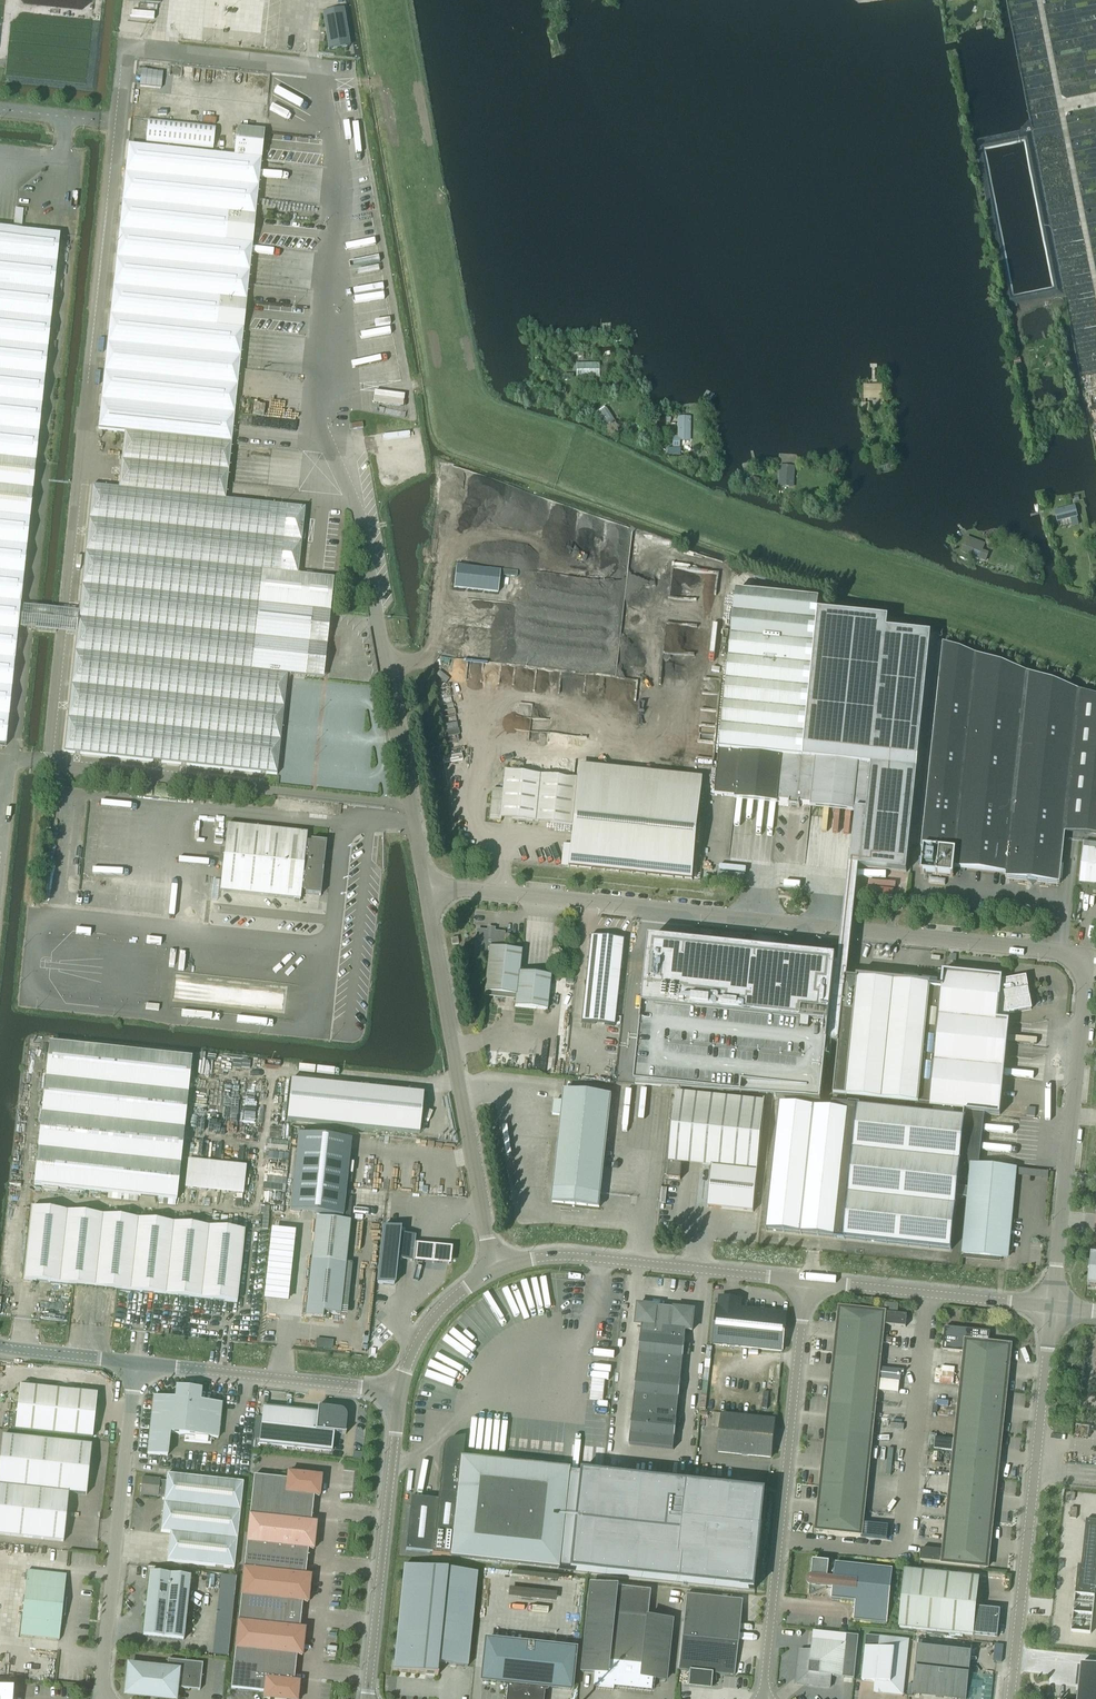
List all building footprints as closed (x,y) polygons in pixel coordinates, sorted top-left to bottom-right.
[(343,9),(322,13),(329,50),(349,47),(343,9)] [(215,126),(148,119),(146,143),(213,150),(215,126)] [(128,145),(102,390),(236,404),(239,369),(231,368),(235,329),(243,330),(248,284),(239,283),(244,244),(252,245),(257,199),(249,198),(253,159),(261,160),(265,131),(237,128),(234,156),(128,145)] [(18,628),(20,607),(60,235),(13,231),(0,229),(0,746),(6,746),(18,632),(18,628)] [(598,365),(576,365),(576,380),(599,380),(598,365)] [(882,387),(864,387),(864,399),(882,399),(882,387)] [(98,429),(124,431),(232,443),(236,404),(102,390),(98,429)] [(604,408),(596,413),(602,422),(606,429),(610,426),(611,428),(615,426),(613,424),(614,423),(604,408)] [(679,418),(679,434),(689,434),(690,418),(679,418)] [(50,609),(48,631),(76,634),(64,752),(277,775),(287,675),(305,677),(323,679),(330,613),(334,578),(298,575),(305,508),(225,500),(232,443),(124,431),(118,488),(92,485),(78,612),(50,609)] [(754,463),(753,463),(742,465),(744,472),(744,473),(755,471),(755,469),(754,463)] [(780,468),(779,485),(793,486),(794,469),(780,468)] [(1074,507),(1055,512),(1058,522),(1077,517),(1074,507)] [(970,549),(964,547),(962,552),(985,561),(987,556),(981,553),(983,548),(972,544),(970,549)] [(454,588),(498,593),(500,571),(456,566),(454,588)] [(720,751),(715,796),(734,798),(735,798),(735,800),(778,805),(778,802),(779,802),(788,803),(789,803),(789,806),(789,807),(800,808),(800,807),(799,807),(799,805),(810,806),(811,806),(810,809),(854,813),(854,810),(856,811),(851,855),(850,855),(848,866),(849,866),(842,930),(838,964),(835,964),(834,976),(847,978),(852,931),(859,867),(906,872),(931,636),(887,631),(888,620),(818,613),(819,601),(736,592),(732,637),(720,751)] [(80,613),(20,607),(18,632),(77,637),(80,613)] [(921,874),(953,877),(954,869),(1006,874),(1005,879),(1028,881),(1032,886),(1037,882),(1060,884),(1065,833),(1095,837),(1095,697),(943,644),(939,680),(921,849),(923,850),(921,874)] [(492,789),(489,820),(500,821),(501,818),(572,825),(576,780),(505,772),(503,790),(492,789)] [(576,780),(572,825),(568,867),(692,880),(702,790),(577,777),(576,780)] [(306,840),(307,834),(227,825),(223,868),(220,892),(300,900),(300,894),(320,896),(322,873),(323,868),(326,843),(306,840)] [(1079,883),(1082,884),(1082,890),(1085,890),(1084,896),(1095,897),(1095,894),(1095,844),(1090,843),(1083,843),(1079,883)] [(502,949),(504,934),(477,931),(474,958),(488,959),(484,993),(515,996),(514,1007),(547,1010),(550,976),(519,973),(521,951),(502,949)] [(581,1023),(614,1027),(623,940),(590,937),(581,1023)] [(644,990),(636,1074),(777,1088),(776,1099),(807,1102),(821,1103),(826,1059),(827,1044),(832,1044),(838,1045),(845,979),(847,979),(847,978),(834,976),(835,964),(836,960),(835,960),(806,957),(807,952),(806,952),(806,953),(797,952),(797,951),(796,951),(796,956),(782,954),(782,955),(730,949),(730,948),(685,944),(649,940),(644,990)] [(779,1106),(766,1233),(951,1251),(958,1179),(970,1180),(971,1165),(979,1166),(983,1126),(985,1110),(1000,1112),(1009,1013),(1031,1010),(1025,979),(1001,983),(1002,979),(944,973),(942,989),(930,988),(930,986),(857,979),(857,980),(847,979),(845,979),(838,1045),(833,1095),(916,1104),(915,1114),(858,1109),(858,1114),(779,1106)] [(34,1185),(176,1200),(192,1058),(49,1042),(34,1185)] [(286,1120),(419,1134),(423,1094),(291,1080),(286,1120)] [(564,1091),(552,1203),(599,1208),(612,1096),(564,1091)] [(676,1095),(667,1179),(680,1180),(682,1163),(711,1166),(707,1208),(753,1213),(758,1171),(764,1104),(676,1095)] [(298,1135),(289,1212),(342,1218),(351,1140),(298,1135)] [(971,1165),(970,1180),(963,1254),(1007,1259),(1016,1170),(979,1166),(971,1165)] [(154,1294),(172,1296),(180,1224),(31,1208),(23,1280),(72,1285),(117,1290),(154,1294)] [(180,1224),(172,1296),(237,1303),(244,1231),(180,1224)] [(377,1284),(394,1286),(397,1260),(400,1260),(412,1261),(412,1260),(414,1242),(414,1236),(399,1234),(400,1228),(383,1226),(377,1284)] [(452,1246),(414,1242),(412,1260),(450,1264),(452,1246)] [(1087,1286),(1095,1287),(1095,1254),(1091,1253),(1087,1286)] [(311,1260),(305,1317),(311,1317),(323,1319),(323,1313),(329,1314),(340,1315),(346,1264),(311,1260)] [(740,1309),(741,1300),(720,1298),(719,1307),(717,1307),(713,1345),(782,1352),(786,1314),(740,1309)] [(638,1305),(636,1325),(641,1326),(641,1329),(663,1332),(664,1328),(666,1308),(638,1305)] [(666,1308),(664,1328),(686,1330),(686,1331),(692,1331),(694,1311),(666,1308)] [(840,1309),(816,1531),(861,1535),(876,1392),(898,1394),(899,1383),(878,1381),(878,1379),(900,1381),(901,1371),(879,1369),(883,1325),(906,1328),(907,1316),(897,1315),(883,1313),(840,1309)] [(663,1332),(662,1348),(684,1350),(685,1342),(686,1336),(686,1331),(686,1330),(664,1328),(663,1332)] [(920,1561),(987,1568),(1011,1346),(989,1344),(990,1333),(945,1328),(942,1351),(964,1353),(943,1552),(921,1549),(920,1561)] [(640,1337),(639,1345),(662,1348),(663,1332),(641,1329),(641,1333),(640,1337)] [(316,1339),(315,1348),(332,1350),(333,1341),(316,1339)] [(638,1353),(637,1365),(659,1367),(662,1348),(639,1345),(638,1353)] [(662,1348),(659,1367),(682,1370),(683,1358),(684,1350),(662,1348)] [(636,1376),(635,1385),(657,1387),(659,1367),(637,1365),(636,1376)] [(659,1367),(657,1387),(680,1390),(681,1381),(682,1370),(659,1367)] [(634,1393),(633,1405),(655,1407),(657,1387),(635,1385),(634,1393)] [(15,1429),(92,1438),(97,1394),(20,1386),(15,1429)] [(657,1387),(655,1407),(678,1410),(679,1398),(680,1390),(657,1387)] [(221,1404),(200,1401),(201,1390),(176,1388),(175,1399),(153,1397),(147,1454),(167,1456),(170,1433),(218,1439),(218,1435),(221,1404)] [(631,1417),(630,1425),(653,1427),(655,1407),(633,1405),(632,1417),(631,1417)] [(339,1410),(319,1408),(319,1407),(318,1407),(317,1413),(263,1408),(259,1444),(331,1451),(333,1433),(345,1434),(345,1433),(344,1433),(345,1419),(345,1416),(344,1414),(343,1412),(341,1411),(339,1411),(339,1410)] [(655,1407),(653,1427),(676,1430),(677,1421),(676,1421),(678,1410),(655,1407)] [(713,1427),(720,1428),(721,1415),(715,1414),(713,1427)] [(718,1453),(761,1457),(771,1458),(775,1420),(761,1419),(722,1415),(718,1453)] [(629,1445),(651,1447),(653,1427),(630,1425),(630,1433),(629,1445)] [(653,1427),(651,1447),(673,1450),(675,1438),(676,1430),(653,1427)] [(63,1542),(68,1493),(86,1495),(91,1445),(2,1436),(0,1454),(0,1535),(63,1542)] [(410,1498),(405,1550),(432,1553),(431,1555),(557,1569),(754,1590),(765,1492),(693,1485),(603,1475),(567,1471),(462,1460),(464,1438),(451,1440),(445,1444),(443,1450),(437,1500),(437,1501),(410,1498)] [(287,1473),(287,1480),(286,1493),(313,1496),(319,1497),(321,1477),(287,1473)] [(170,1533),(167,1561),(233,1569),(243,1483),(166,1474),(166,1481),(159,1481),(160,1479),(142,1477),(140,1496),(158,1498),(158,1496),(164,1496),(160,1532),(170,1533)] [(253,1476),(251,1503),(312,1510),(313,1496),(286,1493),(287,1480),(253,1476)] [(251,1503),(248,1529),(314,1537),(316,1523),(310,1522),(312,1510),(251,1503)] [(1086,1520),(1081,1566),(1078,1565),(1075,1595),(1095,1597),(1095,1586),(1095,1521),(1086,1520)] [(248,1529),(245,1556),(306,1562),(307,1550),(313,1550),(314,1537),(248,1529)] [(245,1556),(242,1582),(309,1590),(310,1576),(305,1576),(306,1562),(245,1556)] [(829,1562),(813,1561),(809,1597),(810,1597),(827,1590),(827,1588),(833,1588),(831,1600),(855,1602),(853,1620),(887,1624),(893,1569),(835,1563),(835,1570),(829,1569),(829,1562)] [(392,1671),(437,1676),(437,1675),(436,1675),(438,1664),(467,1667),(476,1573),(404,1566),(393,1671),(392,1671)] [(899,1628),(973,1636),(973,1635),(998,1637),(1000,1610),(976,1608),(979,1578),(905,1570),(899,1628)] [(20,1636),(58,1640),(61,1617),(64,1617),(66,1599),(63,1599),(66,1575),(27,1571),(20,1636)] [(142,1635),(183,1640),(189,1578),(149,1573),(142,1635)] [(221,1576),(220,1585),(234,1587),(235,1578),(221,1576)] [(242,1582),(239,1609),(300,1616),(302,1602),(307,1603),(309,1590),(242,1582)] [(594,1674),(592,1689),(612,1691),(613,1688),(650,1692),(652,1680),(665,1681),(671,1621),(647,1618),(650,1591),(590,1585),(581,1672),(594,1674)] [(688,1671),(687,1685),(711,1687),(713,1674),(734,1676),(737,1644),(742,1601),(686,1595),(681,1638),(678,1670),(688,1671)] [(239,1609),(236,1636),(303,1643),(304,1629),(299,1629),(300,1616),(239,1609)] [(800,1650),(797,1685),(830,1688),(832,1677),(843,1678),(854,1679),(859,1636),(847,1635),(813,1632),(812,1641),(811,1651),(800,1650)] [(859,1636),(854,1679),(862,1680),(862,1681),(874,1682),(876,1682),(876,1688),(881,1689),(881,1692),(901,1694),(901,1689),(903,1689),(904,1689),(909,1640),(889,1638),(859,1635),(859,1636)] [(236,1636),(233,1662),(295,1669),(296,1656),(301,1656),(303,1643),(236,1636)] [(544,1692),(545,1692),(546,1692),(547,1691),(548,1690),(549,1689),(549,1688),(570,1690),(574,1650),(486,1641),(481,1681),(507,1683),(505,1698),(543,1698),(544,1692)] [(913,1693),(966,1698),(970,1659),(972,1647),(918,1641),(913,1693)] [(163,1698),(175,1698),(176,1688),(199,1690),(202,1663),(167,1660),(166,1669),(128,1665),(125,1695),(163,1698)] [(233,1662),(230,1689),(263,1692),(263,1698),(297,1698),(299,1682),(293,1682),(295,1669),(233,1662)] [(1081,1664),(1077,1698),(1095,1698),(1095,1666),(1081,1664)] [(11,1691),(0,1690),(0,1698),(11,1698),(11,1691)]
